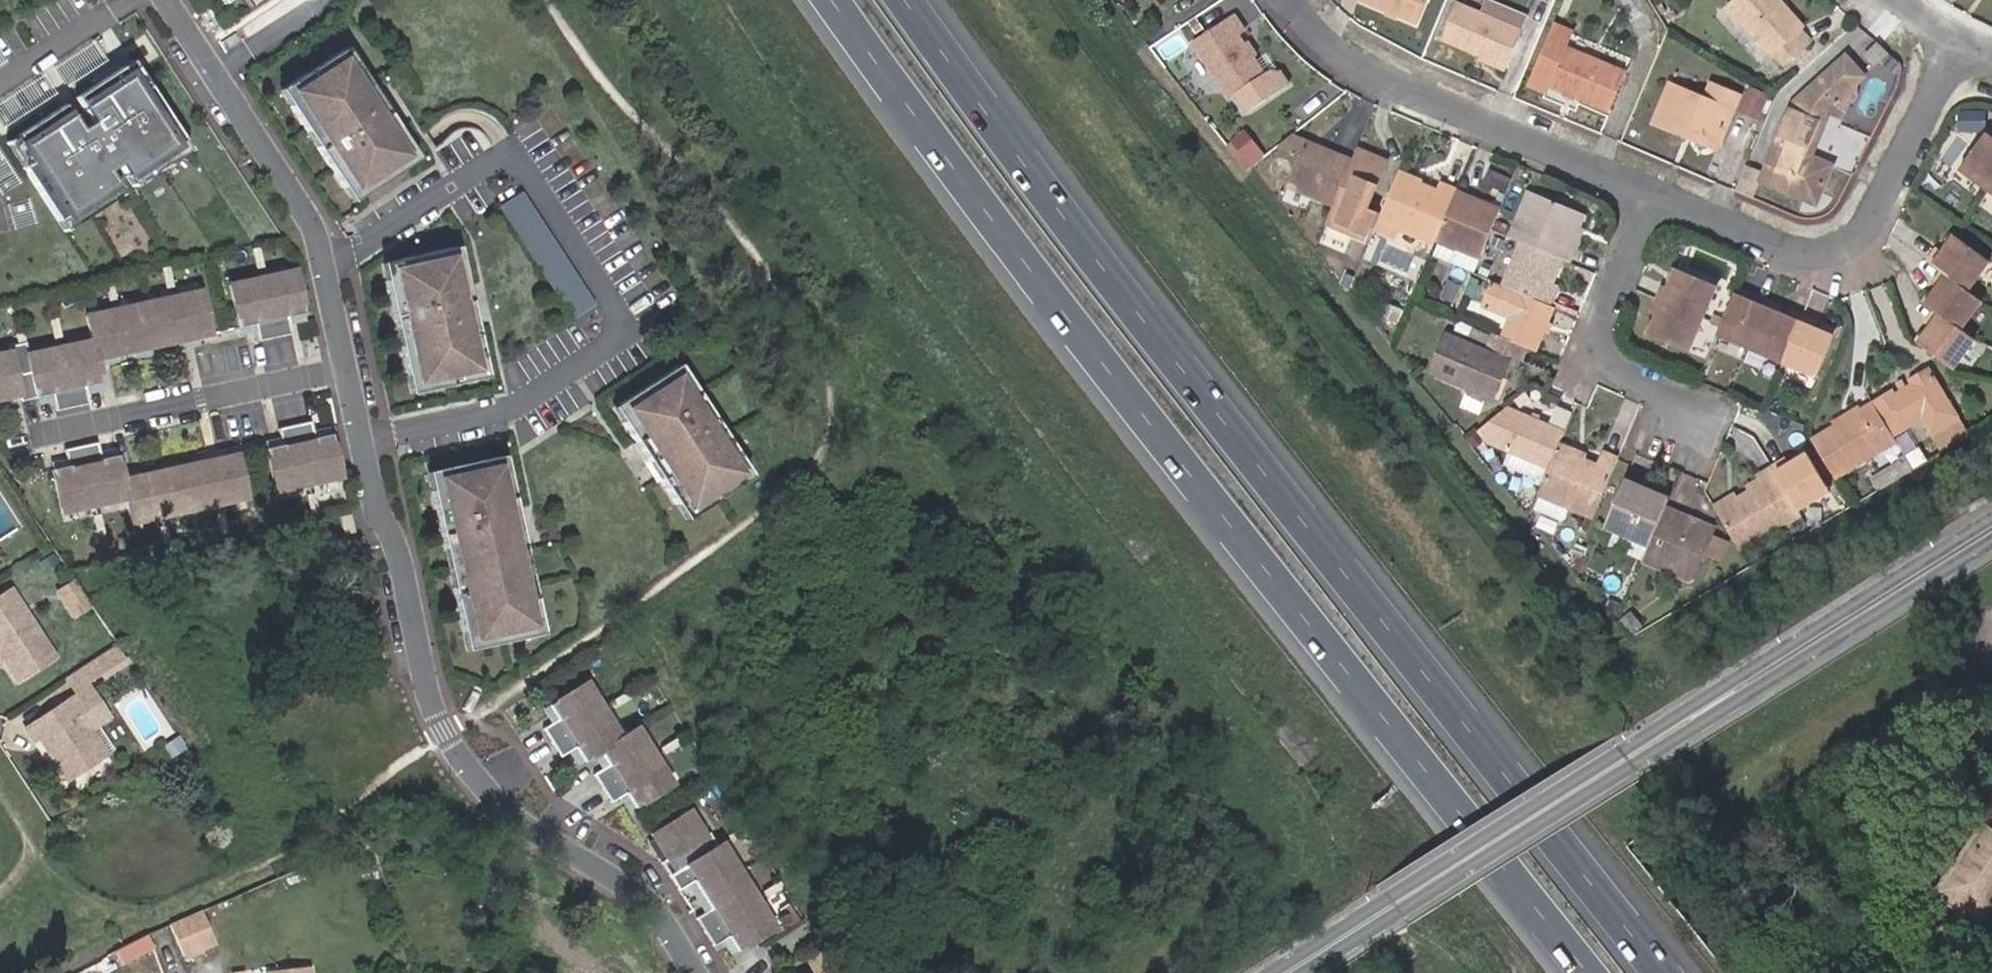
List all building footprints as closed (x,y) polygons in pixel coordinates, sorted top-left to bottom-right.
[(1392,17),(1403,22),(1422,31),(1435,0),(1364,0),(1363,4),(1392,17)] [(1784,0),(1742,0),(1734,7),(1774,57),(1779,54),(1788,67),(1816,44),(1806,32),(1809,29),(1791,8),(1786,11),(1780,3),(1784,0)] [(1786,0),(1784,0),(1780,3),(1786,11),(1791,8),(1791,7),(1786,0)] [(1446,43),(1485,59),(1512,71),(1528,36),(1461,7),(1446,43)] [(1244,28),(1232,13),(1193,44),(1205,59),(1236,97),(1241,93),(1254,109),(1292,78),(1284,67),(1275,66),(1268,72),(1238,33),(1244,28)] [(1403,22),(1392,17),(1391,23),(1400,27),(1403,22)] [(348,56),(338,41),(332,46),(342,60),(348,56)] [(342,60),(332,46),(279,80),(289,95),(283,99),(299,125),(305,120),(316,136),(310,140),(337,182),(344,178),(353,192),(406,157),(396,143),(402,139),(348,56),(342,60)] [(1573,97),(1580,101),(1615,114),(1632,76),(1569,49),(1552,89),(1573,97)] [(127,58),(116,65),(138,97),(148,90),(127,58)] [(1512,71),(1485,59),(1483,63),(1511,75),(1512,71)] [(1849,62),(1814,94),(1832,114),(1844,104),(1857,104),(1860,89),(1869,81),(1850,60),(1849,62)] [(57,102),(10,131),(33,165),(22,172),(53,218),(78,202),(85,212),(95,205),(89,195),(110,181),(101,167),(113,160),(122,173),(146,157),(153,167),(163,160),(156,150),(178,135),(148,90),(138,97),(116,65),(69,94),(86,120),(74,127),(57,102)] [(289,95),(279,80),(273,85),(283,99),(289,95)] [(1693,135),(1725,148),(1746,100),(1717,88),(1710,104),(1676,89),(1659,126),(1691,139),(1693,135)] [(1814,94),(1795,112),(1822,126),(1832,114),(1814,94)] [(1578,106),(1580,101),(1573,97),(1570,103),(1578,106)] [(1822,126),(1795,112),(1764,184),(1808,204),(1824,197),(1835,170),(1808,159),(1822,126)] [(299,125),(310,140),(316,136),(305,120),(299,125)] [(1265,150),(1249,130),(1234,143),(1250,164),(1265,150)] [(0,138),(22,172),(33,165),(10,131),(0,138)] [(1990,133),(1965,166),(1991,188),(1991,135),(1990,133)] [(185,146),(178,135),(156,150),(163,160),(185,146)] [(1723,153),(1725,148),(1693,135),(1691,139),(1723,153)] [(1333,208),(1352,161),(1308,144),(1294,138),(1280,149),(1302,158),(1287,189),(1333,208)] [(406,157),(413,153),(402,139),(396,143),(406,157)] [(1325,226),(1370,245),(1376,230),(1379,223),(1398,177),(1400,173),(1402,167),(1357,149),(1352,161),(1333,208),(1325,226)] [(153,167),(146,157),(122,173),(129,183),(153,167)] [(1506,197),(1514,179),(1490,169),(1483,187),(1506,197)] [(1423,182),(1400,173),(1398,177),(1422,187),(1423,182)] [(1450,207),(1457,191),(1442,186),(1439,194),(1422,187),(1398,177),(1379,223),(1401,231),(1435,245),(1436,241),(1450,207)] [(347,197),(353,192),(344,178),(337,182),(347,197)] [(117,191),(110,181),(89,195),(95,205),(117,191)] [(522,189),(500,204),(573,316),(595,302),(522,189)] [(1526,189),(1506,236),(1518,241),(1561,260),(1563,261),(1570,242),(1566,241),(1577,211),(1526,189)] [(1455,249),(1480,260),(1500,210),(1457,191),(1450,207),(1470,215),(1455,249)] [(60,229),(85,212),(78,202),(53,218),(60,229)] [(1436,241),(1455,249),(1470,215),(1450,207),(1436,241)] [(1581,212),(1577,211),(1566,241),(1570,242),(1581,212)] [(1379,223),(1376,230),(1398,239),(1401,231),(1379,223)] [(1951,250),(1960,238),(1955,234),(1947,245),(1951,250)] [(1934,261),(1947,271),(1974,291),(1991,267),(1991,261),(1961,238),(1960,238),(1951,250),(1948,253),(1943,250),(1934,261)] [(1561,260),(1518,241),(1500,285),(1537,301),(1546,280),(1551,283),(1561,260)] [(455,252),(447,254),(452,271),(459,269),(455,252)] [(447,254),(386,269),(390,285),(382,287),(394,335),(401,333),(405,350),(398,351),(405,382),(412,380),(416,399),(479,384),(474,366),(481,364),(459,269),(452,271),(447,254)] [(260,272),(274,332),(291,329),(288,313),(302,310),(291,266),(260,272)] [(1678,282),(1684,268),(1678,266),(1672,279),(1678,282)] [(1670,303),(1708,319),(1723,284),(1684,268),(1678,282),(1676,288),(1669,285),(1663,301),(1670,303)] [(378,271),(382,287),(390,285),(386,269),(378,271)] [(1956,368),(1958,368),(1979,341),(1967,329),(1988,301),(1974,291),(1947,271),(1939,283),(1944,287),(1940,292),(1932,303),(1941,310),(1931,323),(1936,327),(1932,334),(1923,345),(1956,368)] [(260,272),(227,279),(238,324),(255,320),(258,336),(274,332),(260,272)] [(1537,301),(1549,306),(1557,285),(1551,283),(1546,280),(1537,301)] [(1524,349),(1535,353),(1545,332),(1549,323),(1555,309),(1549,306),(1537,301),(1500,285),(1493,282),(1481,307),(1512,320),(1502,339),(1525,348),(1524,349)] [(200,285),(171,291),(181,336),(210,330),(200,285)] [(1932,303),(1940,292),(1935,288),(1927,299),(1932,303)] [(171,291),(142,298),(151,342),(181,336),(171,291)] [(1754,350),(1769,311),(1770,309),(1771,310),(1773,305),(1752,296),(1749,303),(1736,298),(1721,335),(1754,350)] [(142,298),(113,304),(123,349),(151,342),(142,298)] [(1694,353),(1708,319),(1670,303),(1663,301),(1657,315),(1664,318),(1661,324),(1656,337),(1694,353)] [(113,304),(83,310),(94,354),(123,349),(113,304)] [(1788,364),(1807,319),(1785,310),(1782,316),(1769,311),(1754,350),(1788,364)] [(1829,328),(1807,319),(1788,364),(1823,379),(1840,339),(1827,334),(1829,328)] [(1649,334),(1656,337),(1661,324),(1654,321),(1649,334)] [(1549,323),(1545,332),(1549,334),(1553,325),(1549,323)] [(1842,334),(1829,328),(1827,334),(1840,339),(1842,334)] [(1926,330),(1918,340),(1923,345),(1932,334),(1926,330)] [(401,333),(394,335),(398,351),(405,350),(401,333)] [(1428,373),(1495,399),(1503,378),(1510,363),(1518,366),(1524,349),(1525,348),(1502,339),(1492,335),(1484,352),(1444,334),(1428,373)] [(56,343),(70,404),(88,400),(83,383),(100,380),(94,354),(89,336),(56,343)] [(14,393),(15,398),(33,394),(23,350),(20,338),(3,342),(5,348),(0,349),(0,396),(14,393)] [(56,343),(23,350),(33,394),(50,390),(54,407),(70,404),(56,343)] [(690,379),(682,363),(675,367),(684,382),(690,379)] [(474,366),(479,384),(486,383),(481,364),(474,366)] [(1893,388),(1875,399),(1878,404),(1881,410),(1896,436),(1917,423),(1923,423),(1942,454),(1971,437),(1930,365),(1908,379),(1910,383),(1895,392),(1893,388)] [(675,367),(620,398),(629,413),(622,417),(670,502),(677,498),(686,515),(741,484),(732,467),(739,464),(724,437),(717,441),(707,423),(714,420),(690,379),(684,382),(675,367)] [(1508,381),(1503,378),(1495,399),(1500,401),(1508,381)] [(412,380),(405,382),(409,400),(416,399),(412,380)] [(620,398),(614,402),(622,417),(629,413),(620,398)] [(1558,404),(1552,419),(1567,425),(1574,411),(1558,404)] [(1813,441),(1836,481),(1900,442),(1896,436),(1881,410),(1878,404),(1863,413),(1836,428),(1813,441)] [(1563,432),(1506,407),(1476,433),(1485,444),(1548,469),(1563,432)] [(1861,407),(1833,423),(1836,428),(1863,413),(1861,407)] [(296,421),(309,483),(342,475),(333,432),(316,435),(312,418),(296,421)] [(724,437),(714,420),(707,423),(717,441),(724,437)] [(277,490),(309,483),(296,421),(281,425),(284,443),(268,446),(277,490)] [(96,439),(78,443),(92,504),(125,498),(121,480),(115,452),(99,456),(96,439)] [(92,504),(78,443),(61,446),(65,463),(48,467),(59,512),(92,504)] [(1586,454),(1559,444),(1548,469),(1537,497),(1568,510),(1592,521),(1619,458),(1603,451),(1598,465),(1583,460),(1586,454)] [(239,452),(209,459),(218,503),(248,496),(239,452)] [(1795,459),(1797,463),(1809,456),(1807,452),(1795,459)] [(1775,471),(1798,511),(1829,493),(1809,456),(1797,463),(1791,465),(1789,461),(1774,469),(1774,470),(1775,471)] [(209,459),(179,465),(189,509),(218,503),(209,459)] [(497,462),(501,480),(509,478),(504,460),(497,462)] [(497,462),(435,477),(439,495),(432,496),(446,555),(454,553),(462,592),(455,593),(466,638),(473,636),(477,655),(539,640),(535,621),(542,620),(509,478),(501,480),(497,462)] [(741,484),(748,480),(739,464),(732,467),(741,484)] [(179,465),(150,472),(160,515),(189,509),(179,465)] [(1774,470),(1774,469),(1773,467),(1758,475),(1761,479),(1775,471),(1774,470)] [(1715,512),(1738,553),(1801,516),(1798,511),(1775,471),(1761,479),(1746,487),(1749,493),(1737,499),(1715,512)] [(150,472),(121,478),(125,498),(131,522),(160,515),(150,472)] [(439,495),(435,477),(428,478),(432,496),(439,495)] [(1670,500),(1626,482),(1605,530),(1649,548),(1650,548),(1666,509),(1670,500)] [(1712,506),(1715,512),(1737,499),(1734,494),(1712,506)] [(1563,522),(1568,510),(1537,497),(1532,510),(1563,522)] [(670,502),(679,518),(686,515),(677,498),(670,502)] [(1650,548),(1649,548),(1642,565),(1692,586),(1704,555),(1713,533),(1715,530),(1666,509),(1650,548)] [(1730,541),(1713,533),(1704,555),(1722,562),(1730,541)] [(454,553),(446,555),(455,593),(462,592),(454,553)] [(76,617),(92,606),(76,581),(59,592),(76,617)] [(10,592),(0,599),(0,656),(20,687),(57,664),(10,592)] [(546,638),(542,620),(535,621),(539,640),(546,638)] [(477,655),(473,636),(466,638),(470,656),(477,655)] [(108,666),(99,653),(66,674),(74,688),(108,666)] [(85,684),(22,726),(30,740),(35,736),(39,742),(47,744),(50,749),(49,756),(63,779),(94,759),(83,742),(86,728),(105,715),(85,684)] [(556,724),(543,732),(553,746),(601,715),(585,689),(548,712),(556,724)] [(601,715),(553,746),(560,758),(574,751),(583,766),(599,756),(619,743),(601,715)] [(103,753),(86,728),(83,742),(94,759),(103,753)] [(619,743),(599,756),(607,770),(593,778),(603,794),(654,762),(635,733),(619,743)] [(47,744),(39,742),(49,756),(50,749),(47,744)] [(654,762),(603,794),(611,807),(625,798),(635,814),(672,790),(654,762)] [(1923,887),(1972,921),(1991,893),(1991,790),(1923,887)] [(669,881),(714,851),(706,838),(700,841),(684,819),(648,842),(663,865),(660,867),(669,881)] [(714,851),(669,881),(678,896),(692,888),(700,900),(738,877),(719,848),(714,851)] [(738,877),(700,900),(709,915),(697,924),(705,937),(755,905),(738,877)] [(755,905),(705,937),(715,952),(728,943),(737,957),(773,933),(755,905)] [(220,946),(205,914),(174,929),(189,960),(220,946)] [(150,934),(121,949),(126,959),(155,944),(150,934)] [(308,963),(268,967),(269,972),(309,972),(308,963)]
